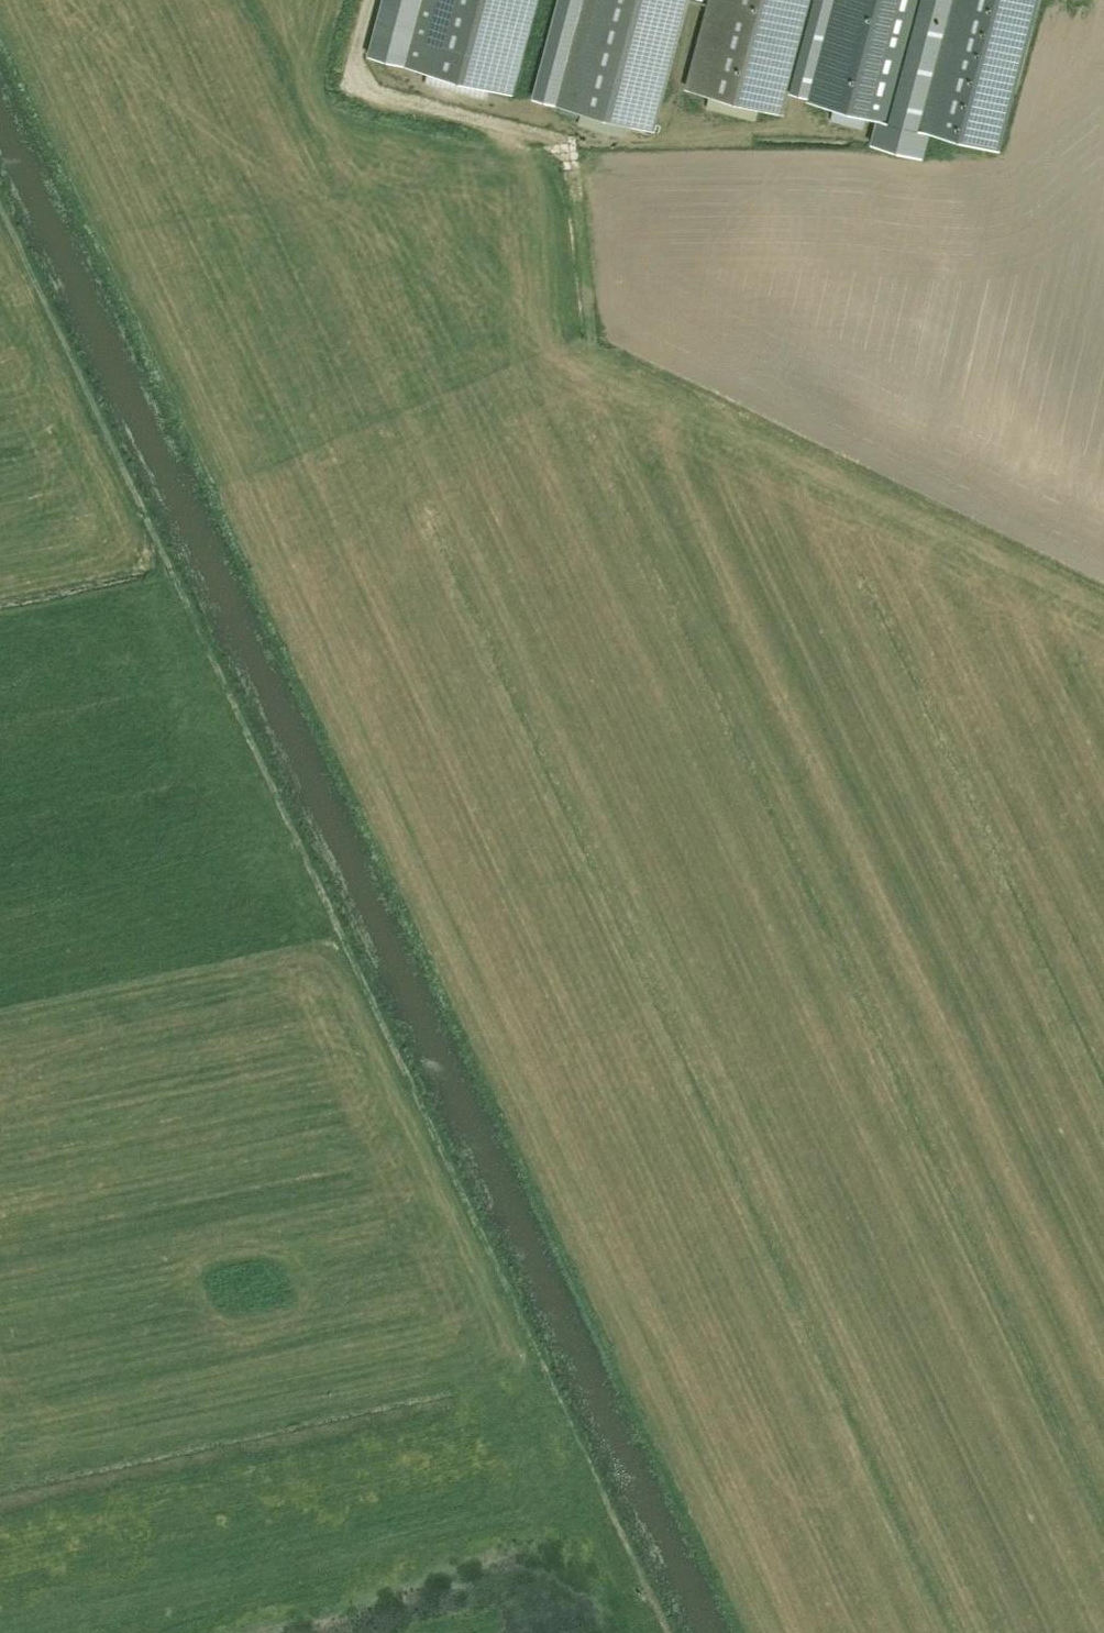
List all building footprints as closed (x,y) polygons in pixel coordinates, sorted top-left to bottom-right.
[(534,0),(423,0),(406,64),(510,91),(534,0)] [(655,121),(687,0),(584,0),(559,95),(557,104),(582,110),(579,124),(626,136),(630,123),(653,129),(655,121)] [(786,105),(814,0),(711,0),(687,88),(709,94),(706,108),(757,121),(761,107),(783,114),(786,105)] [(808,98),(834,105),(831,121),(864,129),(868,114),(888,120),(919,0),(834,0),(808,98)] [(998,149),(1037,0),(953,0),(919,128),(998,149)]
